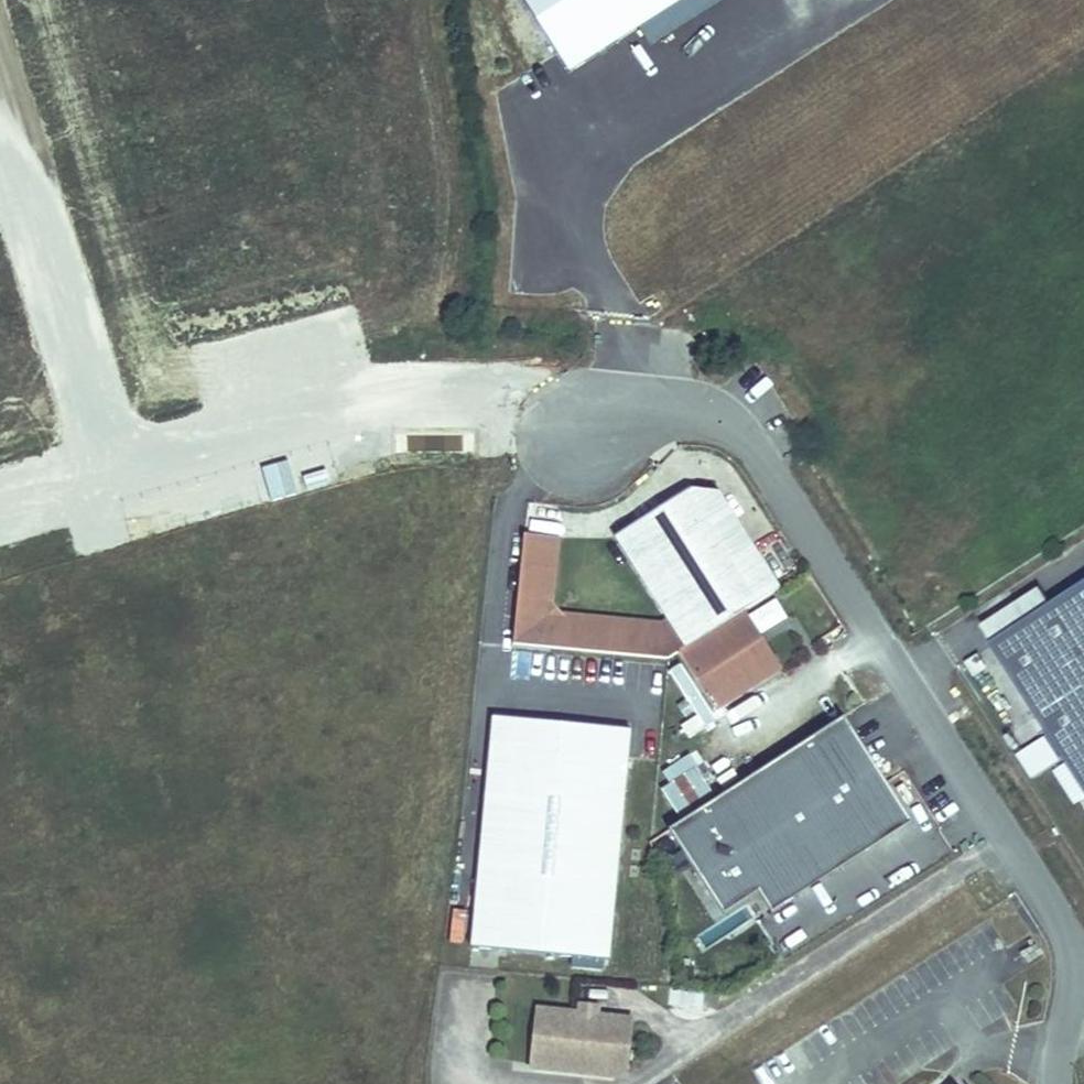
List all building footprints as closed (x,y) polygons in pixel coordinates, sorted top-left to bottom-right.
[(558,535),(524,533),(511,645),(668,662),(782,587),(721,491),(690,489),(619,535),(670,620),(663,624),(566,614),(554,599),(558,535)] [(996,639),(1042,708),(1083,771),(1083,580),(996,639)] [(786,665),(749,609),(736,618),(773,674),(786,665)] [(773,674),(736,618),(684,651),(722,707),(773,674)] [(1042,708),(996,639),(968,658),(1015,727),(1042,708)] [(630,726),(493,712),(469,945),(607,957),(630,726)] [(842,720),(703,809),(770,915),(909,824),(842,720)] [(577,1013),(537,1010),(529,1065),(628,1076),(632,1020),(598,1015),(600,1005),(578,1003),(577,1013)]
